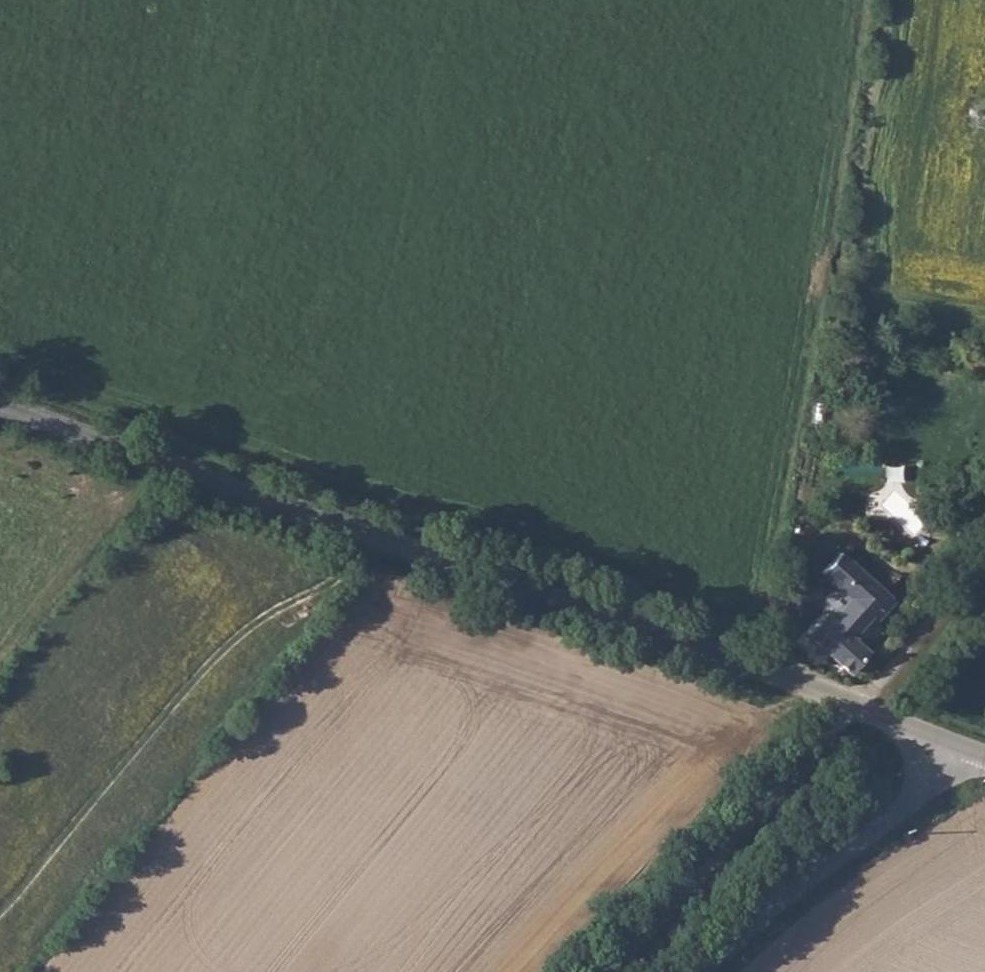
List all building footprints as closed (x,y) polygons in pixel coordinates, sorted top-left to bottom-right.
[(845,676),(863,655),(846,640),(865,618),(860,613),(872,598),(872,588),(833,555),(815,576),(830,589),(815,607),(815,614),(818,617),(800,637),(845,676)]
